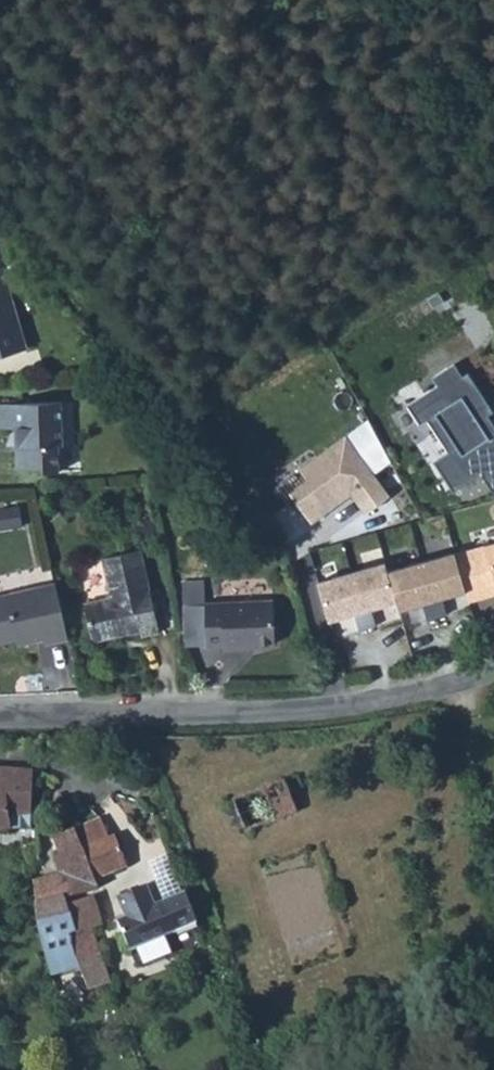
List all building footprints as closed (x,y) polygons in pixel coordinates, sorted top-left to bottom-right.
[(26,349),(5,277),(0,278),(0,357),(26,349)] [(491,420),(493,418),(493,414),(469,374),(465,377),(457,364),(434,379),(438,386),(408,404),(422,427),(430,422),(449,453),(433,464),(453,496),(484,476),(493,490),(493,425),(491,420)] [(62,402),(0,405),(0,428),(15,428),(17,468),(44,466),(45,472),(59,471),(58,445),(63,445),(62,402)] [(392,465),(370,423),(301,472),(309,483),(290,497),(312,526),(330,513),(331,514),(353,498),(366,517),(391,499),(375,478),(392,465)] [(26,501),(0,507),(0,524),(1,527),(30,520),(26,501)] [(137,523),(141,539),(155,535),(150,519),(137,523)] [(469,602),(486,597),(485,595),(493,592),(493,543),(455,554),(466,592),(469,602)] [(160,632),(141,550),(102,559),(111,597),(84,603),(93,642),(141,631),(142,636),(160,632)] [(455,552),(388,571),(397,602),(399,611),(423,604),(427,619),(447,614),(442,598),(466,592),(455,554),(455,552)] [(385,563),(318,582),(329,621),(355,614),(359,630),(375,626),(371,609),(397,602),(388,571),(385,563)] [(212,598),(275,595),(275,584),(230,587),(229,579),(211,580),(212,598)] [(204,581),(182,582),(185,646),(207,645),(207,647),(223,646),(224,649),(255,648),(255,645),(275,644),(273,600),(204,602),(204,581)] [(0,595),(0,643),(16,640),(43,633),(45,640),(46,644),(68,639),(56,583),(0,595)] [(16,640),(18,646),(45,640),(43,633),(16,640)] [(33,775),(33,772),(0,769),(0,829),(12,829),(9,816),(32,813),(33,775)] [(239,791),(246,827),(302,816),(295,780),(239,791)] [(9,816),(12,829),(32,829),(32,813),(9,816)] [(74,829),(82,849),(107,839),(99,819),(74,829)] [(33,881),(37,902),(63,893),(64,899),(97,888),(93,878),(82,849),(74,829),(54,836),(61,856),(54,859),(60,873),(33,881)] [(82,849),(93,878),(127,866),(115,835),(107,839),(82,849)] [(26,845),(28,860),(38,859),(38,842),(26,845)] [(118,920),(130,950),(197,922),(186,892),(155,906),(146,885),(117,898),(126,917),(118,920)] [(75,933),(67,905),(64,899),(63,893),(37,902),(45,943),(72,934),(75,933)] [(101,925),(92,896),(67,905),(75,933),(92,928),(101,925)] [(100,952),(92,928),(75,933),(72,934),(79,955),(80,960),(100,952)] [(79,955),(72,934),(45,943),(49,963),(79,955)] [(105,966),(100,952),(80,960),(84,974),(105,966)]
